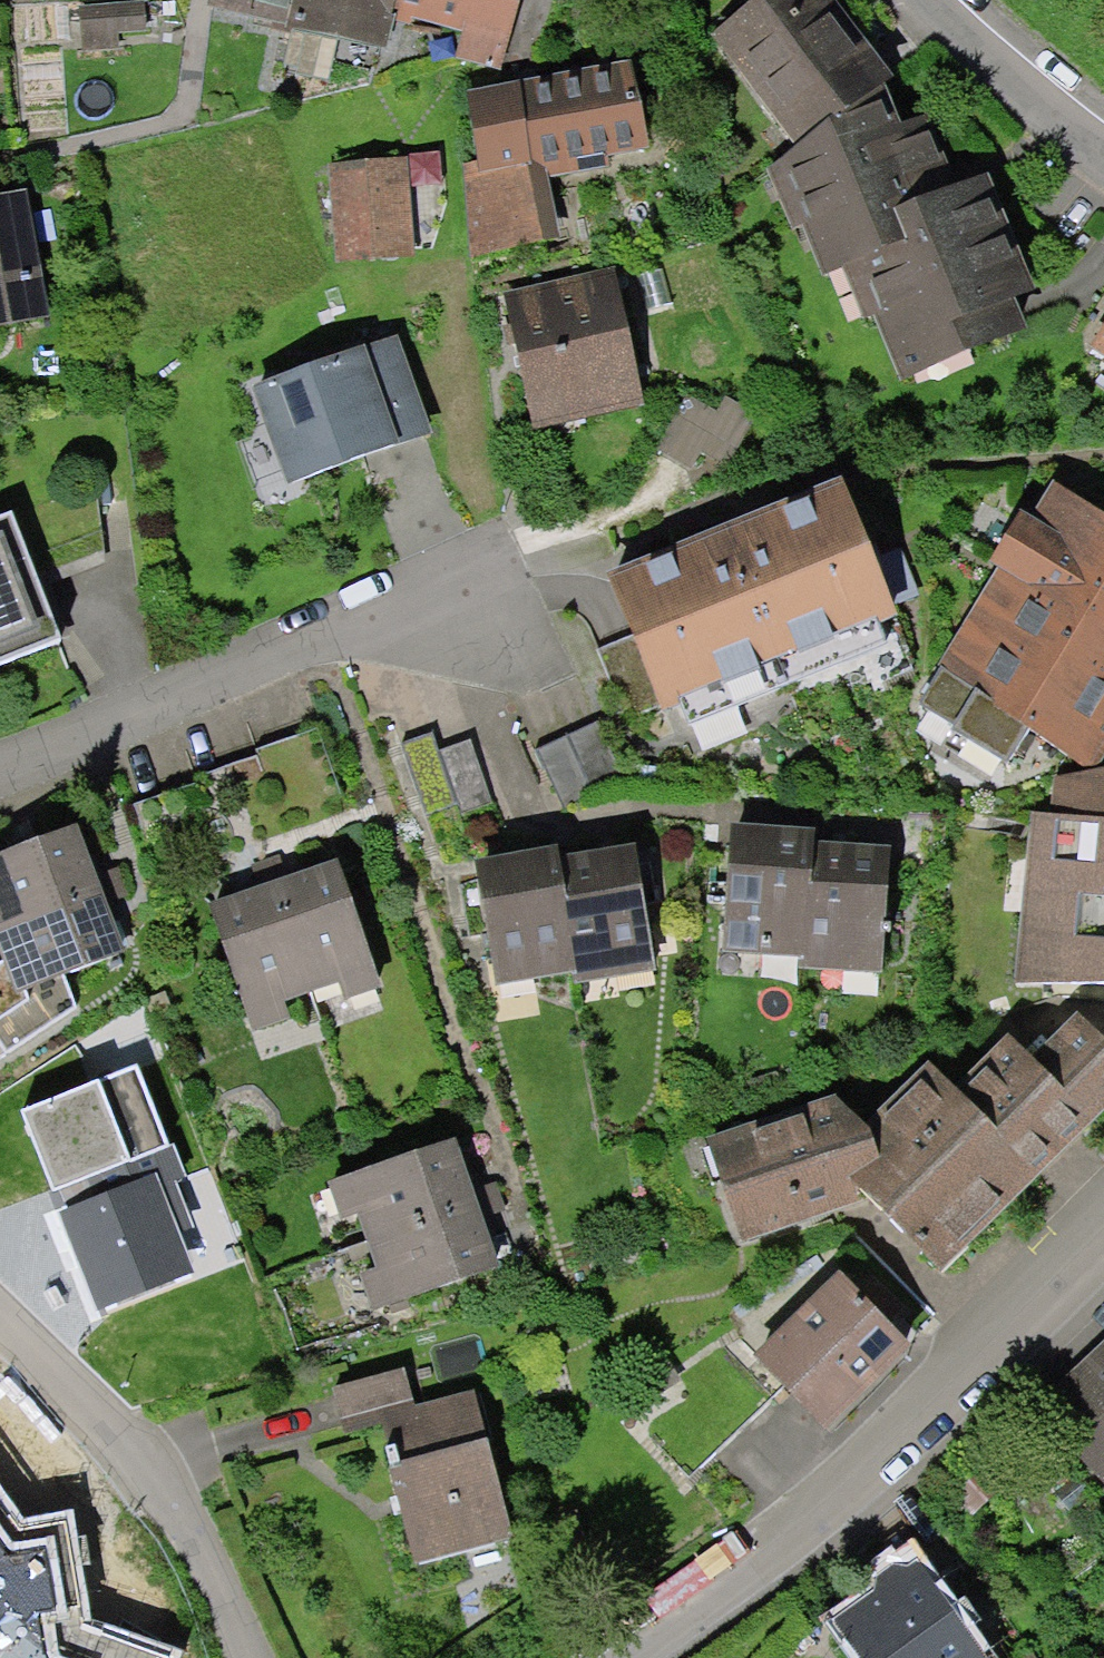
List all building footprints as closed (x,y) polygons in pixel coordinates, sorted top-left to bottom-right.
[(202,2),(397,55),(405,24),(412,0),(203,0),(202,2)] [(516,89),(541,0),(412,0),(405,24),(479,45),(470,76),(516,89)] [(813,0),(733,0),(695,30),(786,145),(866,82),(873,77),(813,0)] [(165,8),(80,13),(82,56),(167,50),(165,8)] [(918,373),(1045,325),(1036,300),(987,169),(938,187),(912,118),(887,127),(866,82),(786,145),(758,177),(780,235),(788,232),(806,279),(830,271),(852,328),(866,323),(889,384),(918,373)] [(467,175),(475,268),(568,260),(561,183),(666,174),(658,88),(482,103),(488,173),(467,175)] [(413,174),(339,178),(343,266),(417,262),(413,174)] [(0,217),(0,341),(58,335),(44,212),(0,217)] [(627,291),(511,313),(534,434),(649,412),(627,291)] [(420,449),(391,347),(243,388),(271,490),(420,449)] [(700,401),(671,457),(727,491),(768,415),(737,399),(727,415),(700,401)] [(890,614),(839,490),(609,583),(660,707),(890,614)] [(1033,492),(926,671),(1018,731),(1085,771),(1103,740),(1103,534),(1033,492)] [(40,648),(0,543),(0,662),(40,648)] [(1018,731),(926,671),(904,703),(997,764),(1018,731)] [(596,726),(540,747),(569,823),(626,802),(596,726)] [(428,737),(399,746),(424,826),(494,805),(475,744),(434,756),(428,737)] [(1041,785),(1044,813),(1103,820),(1103,768),(1041,785)] [(1064,925),(1074,818),(934,806),(924,913),(1064,925)] [(1055,988),(1103,993),(1103,821),(1074,818),(1064,925),(1055,988)] [(0,851),(0,930),(86,890),(55,825),(0,851)] [(800,838),(724,832),(712,957),(790,964),(800,838)] [(870,843),(800,838),(790,964),(860,970),(870,843)] [(607,841),(536,854),(559,982),(630,969),(607,841)] [(536,854),(461,868),(483,995),(559,982),(536,854)] [(385,985),(339,865),(264,894),(309,1013),(385,985)] [(0,930),(0,1078),(84,1037),(55,978),(111,950),(86,890),(0,930)] [(309,1013),(264,894),(199,918),(244,1038),(309,1013)] [(928,1278),(1103,1102),(1103,1050),(1065,1011),(1015,1060),(993,1038),(942,1089),(916,1063),(851,1128),(862,1162),(834,1183),(858,1208),(928,1278)] [(135,1066),(22,1108),(53,1192),(166,1150),(135,1066)] [(851,1128),(823,1100),(691,1143),(725,1250),(858,1208),(834,1183),(862,1162),(851,1128)] [(470,1206),(451,1144),(333,1179),(352,1241),(470,1206)] [(166,1150),(53,1192),(98,1309),(194,1273),(187,1253),(203,1247),(178,1180),(186,1177),(174,1146),(166,1150)] [(487,1266),(470,1206),(352,1241),(370,1301),(487,1266)] [(747,1353),(827,1434),(905,1357),(825,1276),(747,1353)] [(1015,1403),(1103,1490),(1103,1312),(1015,1403)] [(521,1542),(479,1392),(413,1411),(402,1374),(327,1395),(337,1432),(370,1422),(413,1573),(521,1542)] [(0,1488),(0,1657),(179,1657),(181,1652),(90,1620),(73,1510),(23,1520),(0,1488)] [(831,1620),(858,1657),(988,1657),(915,1557),(907,1564),(892,1564),(876,1576),(875,1591),(831,1620)]
